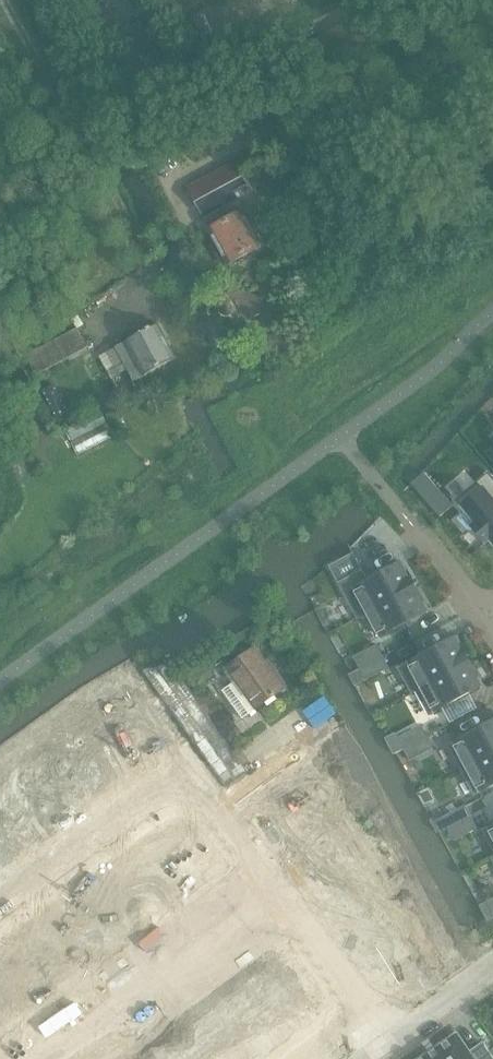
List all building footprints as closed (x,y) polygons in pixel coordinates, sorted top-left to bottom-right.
[(241,199),(253,193),(236,162),(189,187),(221,248),(230,263),(261,246),(239,207),(243,204),(241,199)] [(176,359),(157,325),(116,347),(116,348),(101,357),(112,377),(128,368),(135,382),(176,359)] [(78,330),(28,357),(38,374),(88,347),(78,330)] [(121,425),(115,413),(108,416),(114,428),(121,425)] [(489,472),(477,483),(478,484),(458,501),(476,523),(472,526),(486,543),(490,540),(492,543),(492,477),(489,472)] [(452,506),(424,474),(413,484),(440,516),(452,506)] [(359,618),(416,587),(403,563),(369,581),(363,570),(340,582),(359,618)] [(429,611),(416,587),(359,618),(368,613),(381,637),(429,611)] [(413,693),(470,662),(457,638),(400,669),(413,693)] [(383,657),(377,645),(354,657),(360,669),(383,657)] [(227,668),(236,681),(225,689),(233,701),(245,717),(286,688),(275,672),(273,674),(255,649),(227,668)] [(389,668),(383,657),(360,669),(366,681),(389,668)] [(483,686),(470,662),(413,693),(418,691),(430,714),(483,686)] [(138,687),(112,705),(137,742),(164,723),(138,687)] [(112,705),(86,724),(112,760),(137,742),(112,705)] [(492,754),(492,723),(450,746),(463,770),(492,754)] [(86,724),(60,742),(86,778),(112,760),(86,724)] [(427,737),(421,726),(398,738),(404,749),(427,737)] [(433,749),(427,737),(404,749),(410,761),(433,749)] [(60,742),(35,760),(61,797),(86,778),(60,742)] [(463,770),(475,794),(492,785),(492,754),(463,770)] [(288,790),(265,807),(280,828),(320,799),(306,779),(317,772),(306,757),(279,777),(288,790)] [(35,760),(9,779),(35,815),(61,797),(35,760)] [(0,785),(0,819),(10,833),(35,815),(9,779),(0,785)] [(320,799),(280,828),(295,849),(318,832),(327,845),(355,825),(345,811),(334,818),(320,799)] [(189,803),(169,818),(196,857),(217,842),(189,803)] [(471,817),(465,806),(442,818),(448,830),(471,817)] [(478,829),(471,817),(448,830),(454,841),(478,829)] [(169,818),(151,831),(178,870),(196,857),(169,818)] [(442,818),(434,823),(440,834),(448,830),(442,818)] [(10,833),(0,819),(0,840),(10,833)] [(337,858),(313,874),(328,895),(369,866),(355,847),(365,839),(355,825),(327,845),(337,858)] [(485,831),(492,847),(492,827),(485,831)] [(151,831),(132,844),(160,883),(178,870),(151,831)] [(132,844),(114,857),(142,896),(160,883),(132,844)] [(114,857),(96,870),(124,909),(142,896),(114,857)] [(369,866),(328,895),(343,916),(366,899),(376,912),(403,892),(393,878),(383,886),(369,866)] [(221,869),(211,877),(216,884),(226,876),(221,869)] [(96,870),(78,883),(106,922),(124,909),(96,870)] [(203,882),(193,890),(198,897),(208,889),(203,882)] [(78,883),(60,896),(88,935),(106,922),(78,883)] [(193,890),(182,897),(187,905),(198,897),(193,890)] [(385,925),(362,942),(376,963),(417,934),(403,914),(414,907),(403,892),(376,912),(385,925)] [(60,896),(42,909),(70,948),(88,935),(60,896)] [(480,906),(482,909),(485,916),(489,922),(492,920),(492,899),(485,903),(480,906)] [(167,908),(156,916),(161,923),(172,915),(167,908)] [(42,909),(21,924),(49,962),(70,948),(42,909)] [(156,916),(146,923),(151,931),(161,923),(156,916)] [(131,934),(120,942),(125,949),(136,941),(131,934)] [(417,934),(376,963),(391,984),(415,967),(424,980),(452,960),(441,946),(431,953),(417,934)] [(120,942),(110,949),(115,957),(125,949),(120,942)] [(275,944),(264,951),(269,958),(280,951),(275,944)] [(264,951),(253,959),(258,966),(269,958),(264,951)] [(95,960),(84,968),(89,975),(100,967),(95,960)] [(304,963),(283,978),(311,1017),(332,1002),(304,963)] [(14,987),(0,968),(0,997),(14,987)] [(84,968),(73,975),(78,982),(89,975),(84,968)] [(238,970),(228,977),(233,984),(244,977),(238,970)] [(228,977),(217,985),(222,992),(233,984),(228,977)] [(283,978),(265,991),(293,1030),(311,1017),(283,978)] [(265,991),(247,1004),(275,1043),(293,1030),(265,991)] [(202,996),(192,1003),(197,1010),(207,1003),(202,996)] [(192,1003),(181,1011),(186,1018),(197,1010),(192,1003)] [(247,1004),(229,1017),(257,1056),(275,1043),(247,1004)] [(18,1015),(8,1023),(13,1030),(23,1022),(18,1015)] [(211,1030),(232,1058),(252,1058),(257,1056),(229,1017),(211,1030)] [(166,1022),(155,1029),(161,1036),(171,1029),(166,1022)] [(0,1028),(0,1035),(2,1037),(13,1030),(8,1023),(0,1028)] [(155,1029),(145,1037),(150,1044),(161,1036),(155,1029)] [(193,1043),(204,1058),(232,1058),(211,1030),(193,1043)] [(422,1058),(492,1058),(483,1044),(470,1053),(458,1034),(422,1058)] [(175,1056),(177,1058),(204,1058),(193,1043),(175,1056)]
